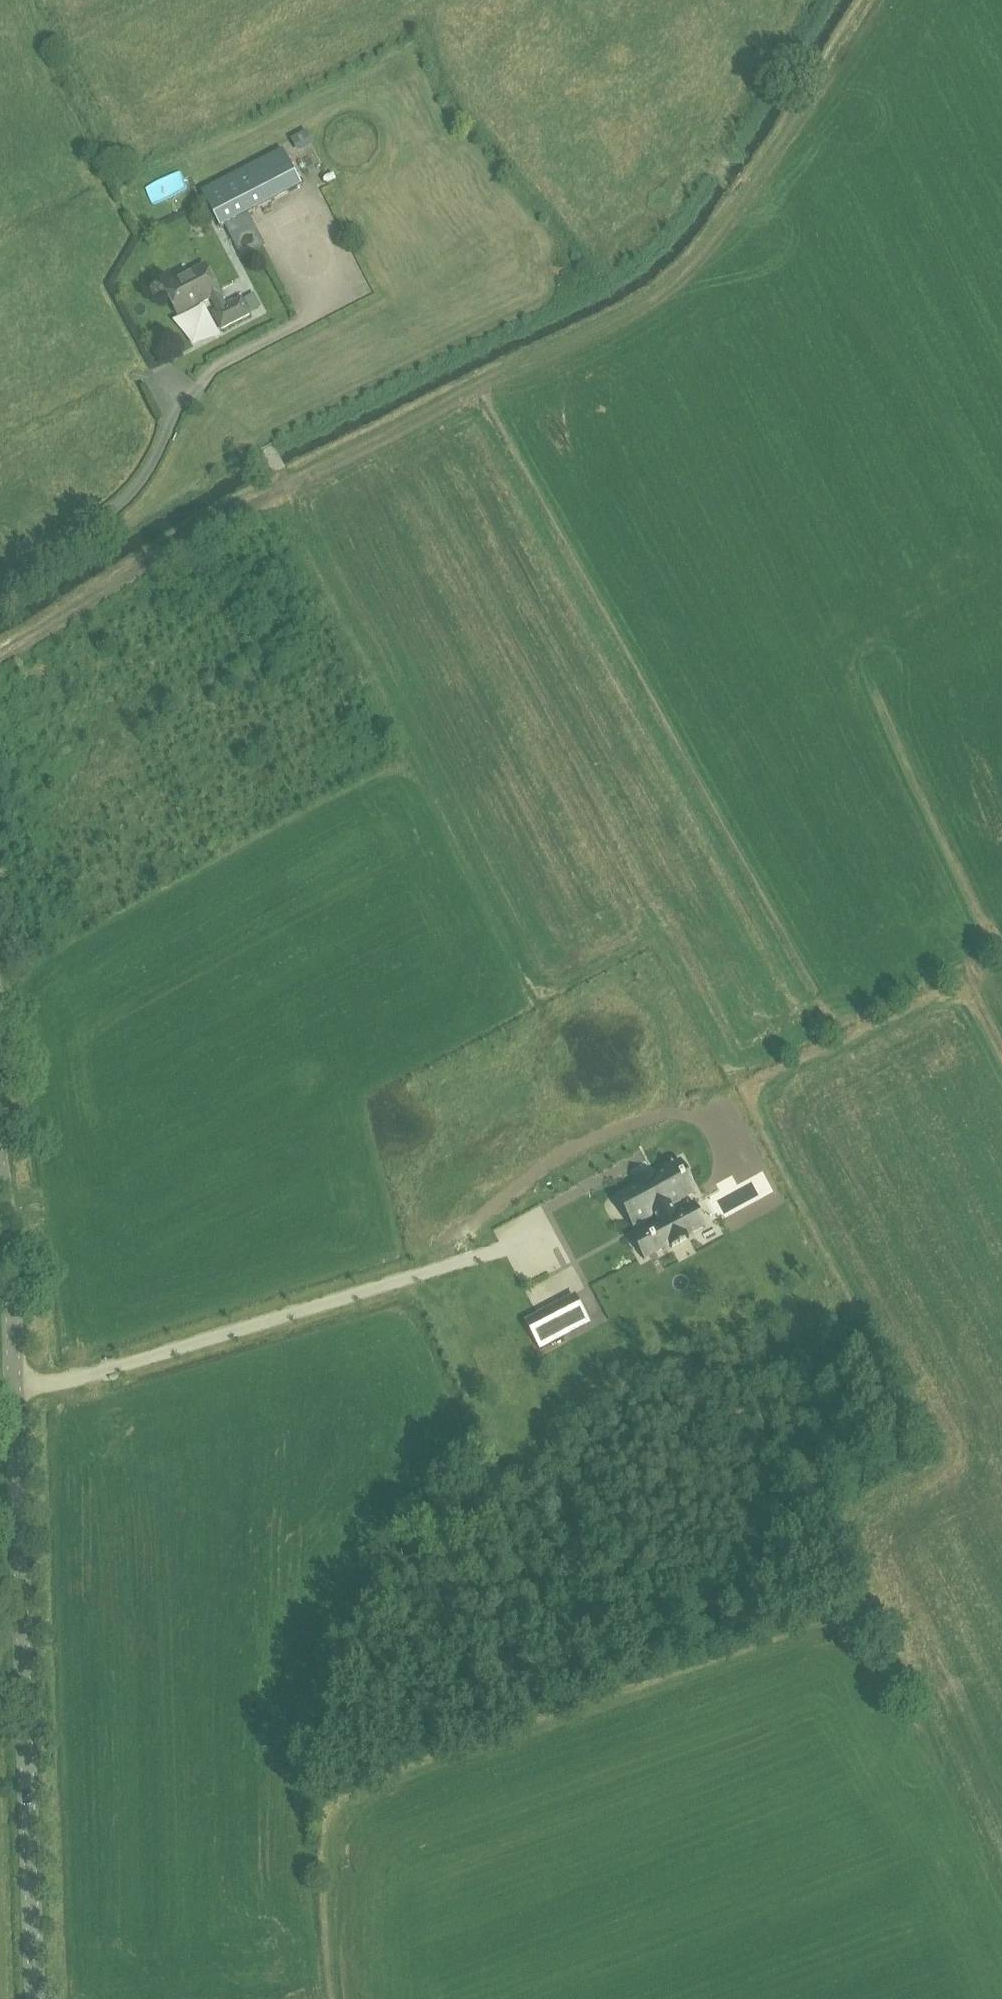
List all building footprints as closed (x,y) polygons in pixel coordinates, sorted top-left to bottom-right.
[(232,221),(246,214),(304,184),(286,149),(204,191),(222,226),(232,221)] [(253,225),(231,236),(242,257),(263,246),(253,225)] [(244,297),(228,305),(207,263),(165,285),(180,314),(213,297),(220,310),(215,312),(224,328),(252,314),(250,310),(244,297)] [(638,1185),(622,1194),(637,1223),(653,1215),(657,1223),(643,1231),(644,1232),(648,1230),(651,1238),(649,1239),(652,1243),(654,1242),(658,1251),(669,1245),(671,1248),(689,1238),(688,1235),(702,1228),(690,1206),(676,1213),(672,1205),(692,1194),(686,1181),(687,1181),(685,1176),(683,1177),(677,1165),(656,1175),(655,1173),(636,1182),(638,1185)] [(552,1311),(527,1324),(540,1349),(566,1336),(552,1311)]
